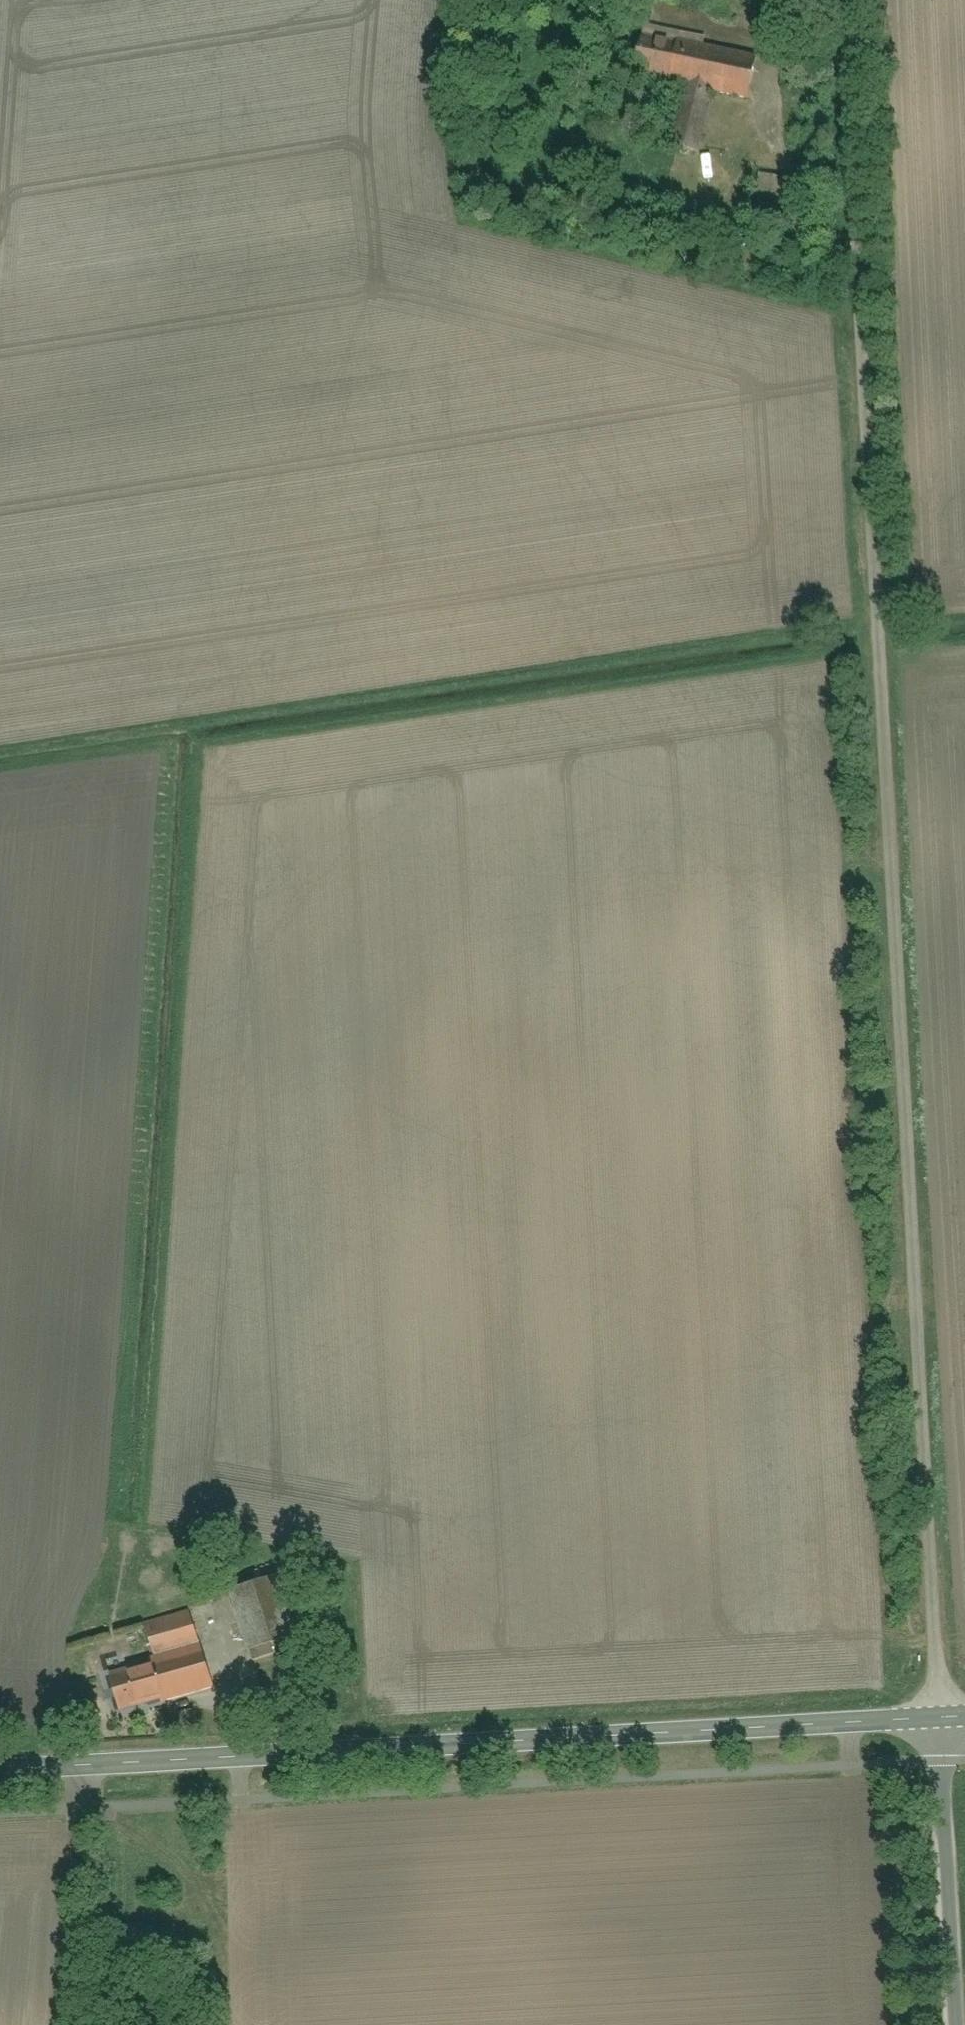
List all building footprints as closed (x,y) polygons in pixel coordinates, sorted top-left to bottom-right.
[(642,28),(631,70),(682,83),(666,144),(698,152),(714,92),(747,101),(758,60),(642,28)] [(757,175),(747,224),(795,234),(806,186),(757,175)] [(227,1595),(247,1656),(301,1638),(280,1577),(227,1595)] [(143,1624),(152,1658),(102,1671),(112,1712),(210,1688),(192,1613),(143,1624)]
